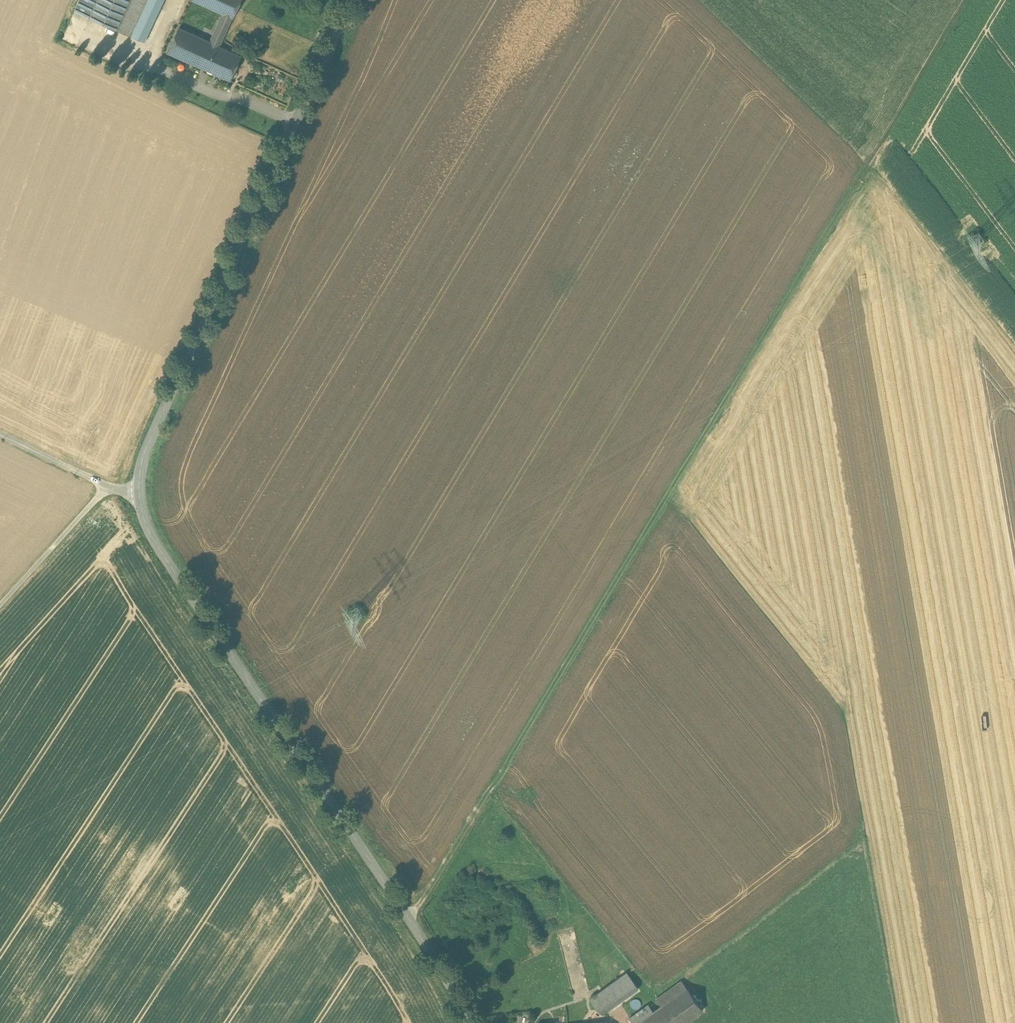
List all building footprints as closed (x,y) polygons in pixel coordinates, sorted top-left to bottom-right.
[(76,9),(90,16),(98,0),(80,0),(76,9)] [(90,17),(118,29),(131,0),(98,0),(90,16),(90,17)] [(118,29),(132,36),(148,0),(131,0),(118,29)] [(132,36),(145,42),(164,0),(148,0),(132,36)] [(233,18),(233,17),(234,18),(242,0),(194,0),(223,13),(233,18)] [(233,18),(223,13),(210,42),(220,46),(233,18)] [(220,46),(210,42),(179,28),(168,52),(206,70),(207,69),(231,80),(242,56),(220,46)] [(627,972),(613,982),(625,998),(639,988),(627,972)] [(682,980),(656,999),(661,1006),(687,987),(682,980)] [(613,982),(591,998),(603,1014),(625,998),(613,982)] [(637,1022),(685,1022),(703,1010),(687,987),(661,1006),(654,1011),(637,1022)] [(632,1004),(635,1009),(642,1005),(639,1000),(632,1004)] [(630,1018),(634,1022),(637,1022),(654,1011),(649,1004),(630,1018)]
